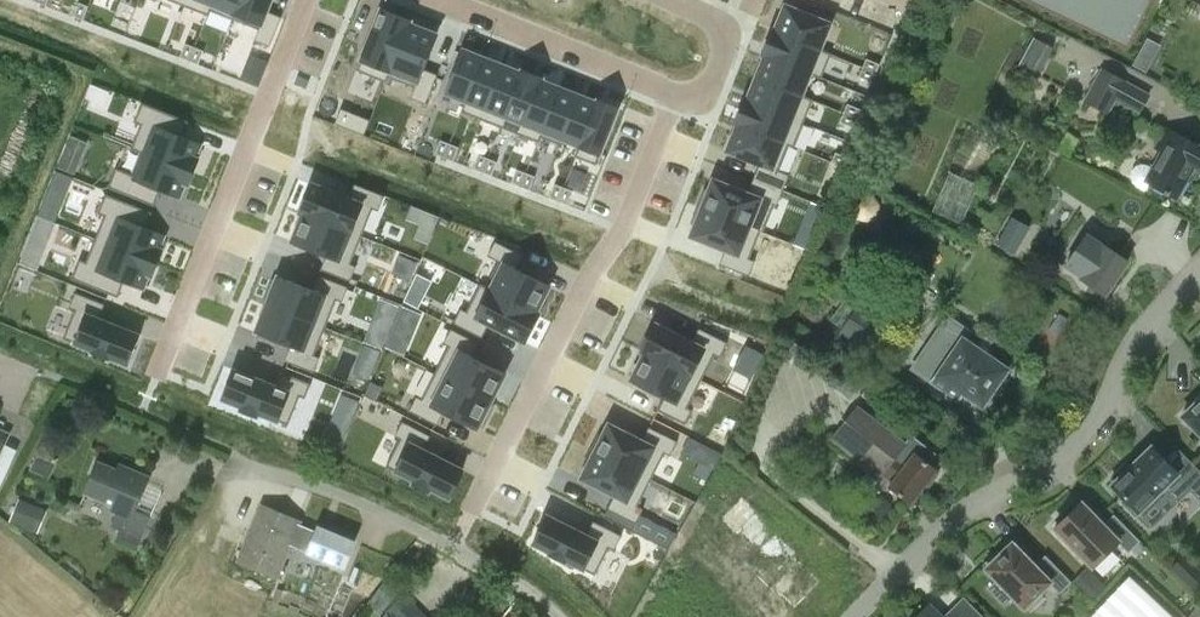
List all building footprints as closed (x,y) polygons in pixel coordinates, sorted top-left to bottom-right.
[(212,4),(235,13),(240,0),(214,0),(212,4)] [(235,13),(261,23),(255,39),(270,46),(282,16),(267,10),(271,0),(240,0),(235,13)] [(1128,50),(1152,0),(1025,0),(1128,50)] [(74,15),(84,19),(89,5),(80,2),(74,15)] [(773,31),(820,50),(831,23),(785,5),(774,31),(773,30),(773,31)] [(362,59),(390,70),(409,23),(410,23),(411,20),(382,9),(362,59)] [(437,34),(410,23),(409,23),(390,70),(417,81),(411,97),(426,103),(437,74),(423,68),(437,34)] [(820,50),(773,31),(763,54),(811,73),(820,50)] [(1029,35),(1015,65),(1034,74),(1048,44),(1029,35)] [(190,60),(195,46),(186,43),(181,56),(190,60)] [(1130,64),(1141,68),(1149,48),(1137,44),(1130,64)] [(195,46),(190,60),(199,63),(204,50),(195,46)] [(448,93),(467,100),(484,57),(465,50),(448,93)] [(764,56),(756,78),(802,96),(811,73),(763,54),(764,56)] [(503,64),(484,57),(467,100),(486,108),(503,64)] [(862,67),(876,73),(879,64),(866,58),(862,67)] [(486,108),(505,115),(522,72),(521,71),(503,64),(486,108)] [(872,82),(876,73),(862,67),(859,76),(872,82)] [(522,72),(505,115),(524,123),(541,80),(542,80),(542,78),(521,69),(521,71),(522,72)] [(1150,97),(1101,70),(1083,103),(1106,116),(1114,102),(1139,116),(1150,97)] [(792,119),(802,96),(756,78),(747,100),(746,99),(745,100),(792,119)] [(541,80),(524,123),(542,130),(560,87),(542,80),(541,80)] [(560,87),(542,130),(561,138),(578,94),(560,87)] [(597,102),(596,101),(578,94),(561,138),(580,145),(597,102)] [(597,102),(580,145),(600,153),(618,108),(597,99),(596,101),(597,102)] [(792,119),(745,100),(736,123),(783,142),(792,119)] [(152,128),(143,151),(193,171),(198,158),(196,157),(201,144),(182,136),(189,120),(142,101),(135,121),(152,128)] [(843,113),(856,118),(860,110),(847,104),(843,113)] [(371,119),(341,107),(335,122),(364,134),(371,119)] [(856,118),(843,113),(839,122),(853,127),(856,118)] [(759,164),(754,178),(783,190),(789,175),(773,169),(783,142),(736,123),(737,125),(727,150),(759,164)] [(1153,168),(1149,166),(1142,164),(1136,166),(1132,170),(1130,176),(1132,182),(1137,187),(1145,192),(1150,183),(1176,198),(1194,167),(1199,171),(1199,149),(1166,130),(1156,148),(1162,151),(1153,168)] [(444,157),(450,143),(441,140),(435,153),(444,157)] [(450,143),(444,157),(453,160),(459,147),(450,143)] [(188,184),(193,171),(143,151),(134,174),(116,167),(109,186),(155,205),(162,188),(180,196),(186,183),(188,184)] [(850,158),(836,153),(833,162),(846,167),(850,158)] [(482,171),(488,157),(479,154),(473,168),(482,171)] [(488,157),(482,171),(491,175),(497,161),(488,157)] [(521,185),(526,172),(517,169),(512,182),(521,185)] [(535,175),(526,172),(521,185),(530,189),(535,175)] [(964,214),(974,181),(945,172),(935,205),(964,214)] [(705,190),(699,206),(750,226),(761,199),(777,205),(783,190),(754,178),(748,193),(714,179),(709,192),(705,190)] [(363,203),(379,209),(385,195),(355,183),(350,197),(312,183),(301,212),(303,213),(304,212),(351,231),(363,203)] [(559,200),(564,186),(555,183),(550,196),(559,200)] [(573,190),(564,186),(559,200),(568,203),(573,190)] [(116,219),(107,242),(157,262),(162,249),(159,248),(164,235),(146,227),(152,211),(106,192),(98,212),(116,219)] [(1022,198),(996,245),(1017,256),(1043,209),(1022,198)] [(739,254),(750,226),(699,206),(692,222),(696,223),(691,236),(725,249),(719,264),(749,275),(755,260),(739,254)] [(304,212),(303,213),(293,240),(327,254),(321,268),(351,280),(357,265),(340,258),(351,231),(304,212)] [(536,312),(536,311),(550,285),(517,269),(524,255),(496,241),(488,255),(504,263),(490,289),(536,312)] [(157,262),(107,242),(98,265),(80,258),(72,277),(119,296),(125,279),(144,287),(149,274),(152,275),(157,262)] [(1082,279),(1082,280),(1105,296),(1127,264),(1103,247),(1095,259),(1079,248),(1065,268),(1082,279)] [(267,303),(315,322),(326,294),(342,301),(348,286),(319,274),(313,288),(279,275),(277,279),(273,278),(265,298),(269,299),(267,303)] [(477,316),(461,308),(454,322),(482,336),(489,323),(525,341),(539,313),(536,311),(536,312),(490,289),(477,316)] [(129,363),(141,334),(99,317),(105,303),(76,292),(70,306),(86,313),(75,342),(94,349),(93,352),(109,358),(110,356),(129,363)] [(285,359),(314,371),(320,356),(304,349),(315,322),(267,303),(256,331),(291,345),(285,359)] [(873,354),(890,328),(858,306),(841,332),(873,354)] [(963,394),(983,407),(1008,370),(963,339),(968,332),(948,318),(929,346),(939,353),(924,376),(958,400),(963,394)] [(704,348),(719,355),(727,341),(699,327),(692,341),(656,323),(642,351),(644,352),(645,351),(691,374),(704,348)] [(479,342),(451,328),(444,342),(459,350),(446,377),(492,400),(505,373),(472,356),(479,342)] [(645,351),(644,352),(631,378),(664,395),(657,409),(685,423),(693,409),(677,401),(691,374),(645,351)] [(235,369),(224,398),(243,405),(241,408),(258,415),(259,412),(278,420),(289,390),(305,397),(311,382),(282,370),(277,385),(235,369)] [(490,403),(492,400),(446,377),(432,403),(417,395),(410,410),(438,424),(445,410),(478,427),(480,422),(484,424),(493,405),(490,403)] [(1182,418),(1199,436),(1199,400),(1182,418)] [(906,444),(858,407),(831,441),(880,479),(883,475),(893,483),(889,487),(912,505),(926,486),(929,489),(939,476),(936,474),(938,472),(928,464),(936,455),(912,437),(906,444)] [(431,434),(403,420),(395,434),(411,442),(397,470),(415,479),(414,482),(429,490),(431,487),(449,496),(463,468),(424,448),(431,434)] [(677,440),(649,425),(642,439),(609,423),(603,434),(599,433),(592,448),(641,473),(654,446),(670,454),(677,440)] [(628,499),(641,473),(592,448),(584,463),(588,465),(582,477),(615,493),(608,507),(636,521),(643,507),(628,499)] [(1185,457),(1172,469),(1152,448),(1131,469),(1127,465),(1112,480),(1116,483),(1113,486),(1126,500),(1123,503),(1136,516),(1139,513),(1143,518),(1157,504),(1166,514),(1190,490),(1199,499),(1199,498),(1199,472),(1185,457)] [(123,539),(140,546),(151,519),(135,512),(149,479),(129,470),(126,475),(98,464),(85,495),(113,507),(111,512),(117,514),(111,528),(126,534),(123,539)] [(718,515),(744,543),(768,520),(761,513),(772,502),(753,482),(718,515)] [(12,520),(35,530),(45,507),(22,497),(12,520)] [(1065,520),(1055,530),(1094,569),(1119,544),(1129,554),(1140,543),(1114,516),(1104,526),(1082,504),(1078,507),(1074,503),(1061,516),(1065,520)] [(237,564),(278,580),(294,542),(310,549),(308,554),(344,569),(354,544),(319,529),(317,534),(299,527),(301,523),(261,506),(237,564)] [(614,548),(621,534),(593,520),(586,533),(547,513),(533,542),(551,551),(550,553),(565,561),(567,559),(585,568),(599,540),(614,548)] [(990,567),(987,570),(998,582),(990,590),(1005,605),(1013,598),(1025,610),(1050,585),(1060,595),(1072,584),(1046,557),(1035,567),(1013,544),(1010,547),(1007,544),(987,565),(990,567)] [(1180,579),(1199,599),(1199,597),(1199,569),(1195,564),(1180,579)] [(1130,576),(1091,616),(1174,616),(1130,576)] [(394,586),(387,580),(368,604),(380,614),(396,597),(394,586)] [(390,616),(429,616),(405,593),(386,612),(390,616)]
